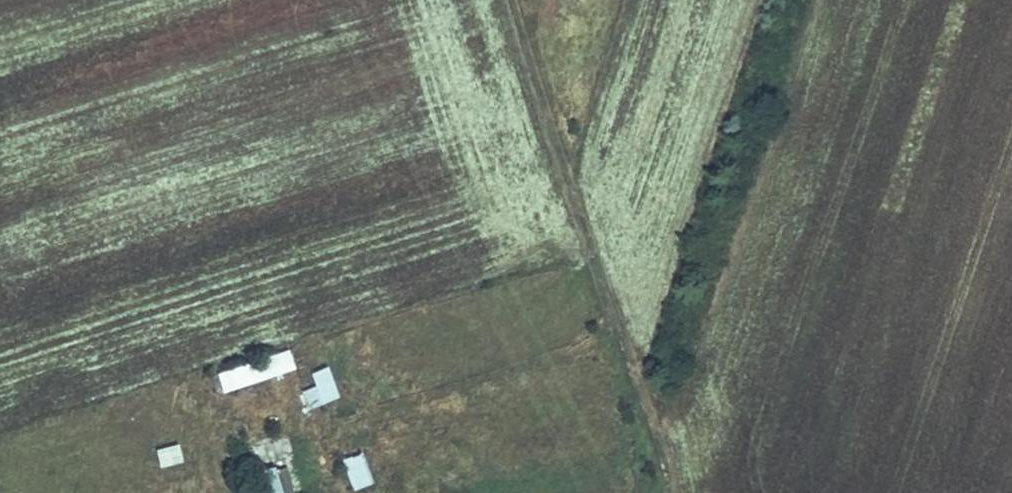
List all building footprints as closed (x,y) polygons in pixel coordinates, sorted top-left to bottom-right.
[(221,392),(296,372),(291,353),(216,374),(221,392)] [(314,388),(298,392),(303,409),(338,400),(330,367),(310,372),(314,388)] [(159,468),(183,462),(178,444),(155,450),(159,468)] [(362,453),(342,459),(351,491),(372,485),(362,453)] [(287,468),(256,476),(260,492),(294,492),(287,468)]
